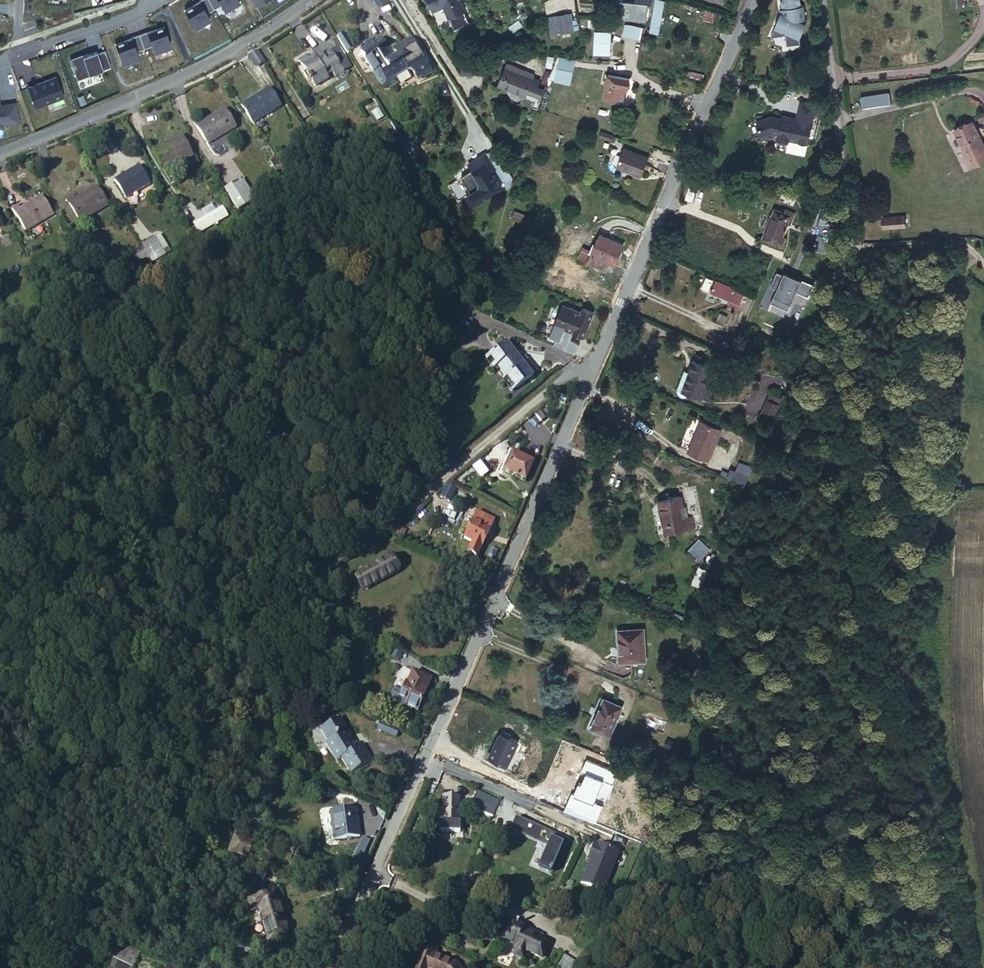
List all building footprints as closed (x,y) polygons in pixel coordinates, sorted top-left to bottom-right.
[(208,0),(198,0),(198,1),(184,9),(194,28),(209,19),(206,13),(213,8),(208,0)] [(239,2),(237,0),(208,0),(213,8),(220,4),(224,11),(239,2)] [(459,0),(428,0),(433,14),(437,15),(445,12),(450,23),(455,35),(470,28),(465,17),(466,16),(459,0)] [(646,17),(647,4),(651,5),(652,0),(635,0),(635,3),(622,1),(621,14),(646,17)] [(658,0),(653,0),(647,30),(656,32),(661,0),(658,0)] [(773,25),(783,30),(784,33),(785,44),(799,43),(798,37),(804,23),(802,5),(800,5),(799,0),(780,0),(781,13),(779,11),(773,25)] [(579,29),(577,20),(572,21),(570,14),(548,18),(550,28),(556,26),(558,34),(579,29)] [(641,38),(643,25),(624,22),(622,35),(641,38)] [(784,33),(783,30),(773,25),(769,35),(784,33)] [(170,46),(163,26),(147,32),(147,30),(138,33),(143,47),(151,45),(154,52),(170,46)] [(594,29),(593,52),(611,53),(612,29),(594,29)] [(143,47),(138,33),(130,36),(130,38),(115,43),(122,63),(138,57),(135,50),(143,47)] [(435,77),(415,43),(397,54),(402,62),(396,65),(384,44),(376,49),(374,45),(367,50),(369,53),(364,57),(384,91),(389,89),(392,93),(401,88),(397,82),(414,73),(421,86),(435,77)] [(104,44),(72,56),(80,77),(112,66),(104,44)] [(306,55),(298,61),(314,86),(327,77),(324,73),(330,70),(333,76),(342,71),(328,49),(321,54),(318,50),(308,57),(306,55)] [(266,62),(258,50),(249,56),(257,68),(266,62)] [(769,73),(774,54),(767,52),(762,71),(769,73)] [(570,66),(571,59),(556,57),(555,64),(570,66)] [(476,59),(472,62),(477,70),(481,67),(476,59)] [(465,67),(460,68),(461,77),(470,75),(477,70),(472,62),(465,67)] [(494,80),(518,95),(530,75),(521,70),(520,73),(512,68),(504,64),(494,80)] [(785,64),(784,83),(796,84),(797,65),(785,64)] [(59,74),(28,83),(35,107),(66,98),(59,74)] [(625,82),(605,75),(598,94),(615,99),(617,90),(622,92),(625,82)] [(266,87),(236,105),(249,125),(279,107),(266,87)] [(889,92),(860,96),(862,108),(891,104),(889,92)] [(785,119),(776,116),(761,120),(765,135),(776,132),(781,134),(780,139),(791,142),(792,139),(793,137),(811,142),(821,107),(805,102),(800,120),(792,118),(792,120),(785,119)] [(5,138),(4,123),(16,122),(14,103),(0,104),(0,138),(5,138)] [(234,128),(220,109),(193,127),(206,146),(234,128)] [(968,120),(951,128),(964,154),(959,156),(966,169),(983,159),(983,151),(968,120)] [(616,134),(604,129),(602,134),(612,139),(616,134)] [(192,158),(179,137),(151,152),(164,174),(192,158)] [(648,157),(623,147),(616,164),(641,174),(648,157)] [(417,151),(410,155),(422,175),(432,176),(417,151)] [(482,151),(469,159),(474,168),(471,170),(469,168),(457,175),(467,190),(463,193),(469,203),(498,186),(488,169),(492,167),(482,151)] [(474,168),(469,159),(465,162),(469,168),(471,170),(474,168)] [(149,184),(138,166),(113,183),(125,201),(149,184)] [(99,193),(88,174),(66,187),(64,183),(58,187),(71,209),(99,193)] [(234,182),(241,200),(252,196),(246,178),(234,182)] [(10,208),(23,231),(51,215),(41,196),(19,208),(17,205),(10,208)] [(197,231),(228,218),(223,206),(192,220),(197,231)] [(794,227),(799,215),(789,210),(786,215),(775,210),(767,226),(772,228),(766,243),(783,252),(788,239),(783,237),(789,225),(794,227)] [(908,225),(907,215),(885,217),(886,228),(908,225)] [(137,246),(149,240),(138,221),(126,227),(137,246)] [(126,251),(137,246),(126,227),(116,233),(126,251)] [(586,259),(604,267),(608,260),(613,263),(623,242),(603,232),(597,244),(595,242),(586,259)] [(739,310),(744,298),(716,286),(711,298),(739,310)] [(581,312),(580,314),(562,305),(547,336),(553,339),(550,345),(573,356),(577,346),(565,338),(568,332),(570,333),(570,334),(581,338),(591,317),(581,312)] [(739,310),(731,307),(729,311),(737,315),(739,310)] [(531,379),(505,344),(482,361),(490,372),(495,368),(513,393),(531,379)] [(722,372),(703,363),(698,376),(699,376),(692,393),(697,396),(710,401),(722,372)] [(699,376),(698,376),(693,374),(686,390),(685,393),(685,394),(686,396),(689,399),(693,400),(695,399),(697,396),(692,393),(699,376)] [(781,411),(769,406),(763,420),(775,425),(781,411)] [(709,463),(722,432),(702,423),(688,454),(709,463)] [(529,460),(513,453),(506,468),(514,471),(512,476),(527,483),(534,467),(527,464),(529,460)] [(745,492),(750,480),(734,473),(731,480),(723,476),(720,481),(745,492)] [(690,511),(688,502),(666,507),(671,537),(694,532),(692,522),(688,522),(686,512),(690,511)] [(473,527),(467,524),(464,532),(460,530),(458,534),(462,536),(461,540),(477,547),(479,542),(484,542),(486,538),(483,536),(485,533),(478,530),(479,526),(474,524),(473,527)] [(703,540),(691,551),(702,562),(713,551),(703,540)] [(397,571),(387,558),(355,582),(365,595),(397,571)] [(641,657),(640,628),(615,629),(617,659),(641,657)] [(401,699),(413,704),(427,672),(407,663),(401,675),(399,674),(395,684),(387,680),(385,684),(385,685),(384,686),(385,686),(384,686),(384,687),(384,689),(384,690),(385,691),(385,692),(385,693),(386,693),(387,695),(388,695),(388,696),(389,696),(400,701),(401,699)] [(607,731),(621,703),(602,694),(588,723),(607,731)] [(344,720),(337,710),(332,713),(339,724),(344,720)] [(392,720),(370,711),(368,715),(373,717),(371,722),(388,728),(392,720)] [(339,724),(332,713),(318,722),(327,735),(324,737),(335,754),(340,751),(350,766),(370,752),(360,736),(355,740),(351,735),(347,738),(343,732),(349,728),(344,720),(339,724)] [(506,766),(513,750),(517,752),(520,746),(517,744),(517,742),(509,738),(500,734),(488,758),(506,766)] [(681,743),(667,737),(664,744),(678,750),(681,743)] [(283,757),(273,753),(270,760),(281,764),(283,757)] [(490,808),(495,797),(487,793),(486,796),(480,793),(476,801),(490,808)] [(458,822),(458,797),(443,797),(443,821),(440,821),(440,832),(460,832),(460,822),(458,822)] [(515,807),(510,818),(549,837),(548,839),(545,837),(535,858),(548,865),(559,841),(561,843),(566,832),(515,807)] [(359,834),(354,808),(330,812),(335,839),(359,834)] [(581,878),(602,886),(618,847),(598,838),(597,840),(595,839),(591,849),(593,850),(591,855),(581,878)] [(365,856),(358,852),(351,867),(358,870),(365,856)] [(253,912),(260,911),(280,904),(276,893),(250,900),(253,912)] [(280,904),(260,911),(269,942),(289,937),(280,904)] [(509,946),(518,950),(522,942),(537,949),(542,936),(517,924),(519,919),(507,913),(499,931),(513,937),(509,946)] [(429,967),(464,967),(454,955),(432,945),(423,965),(429,967)] [(561,967),(578,967),(581,964),(565,953),(557,965),(561,967)]
